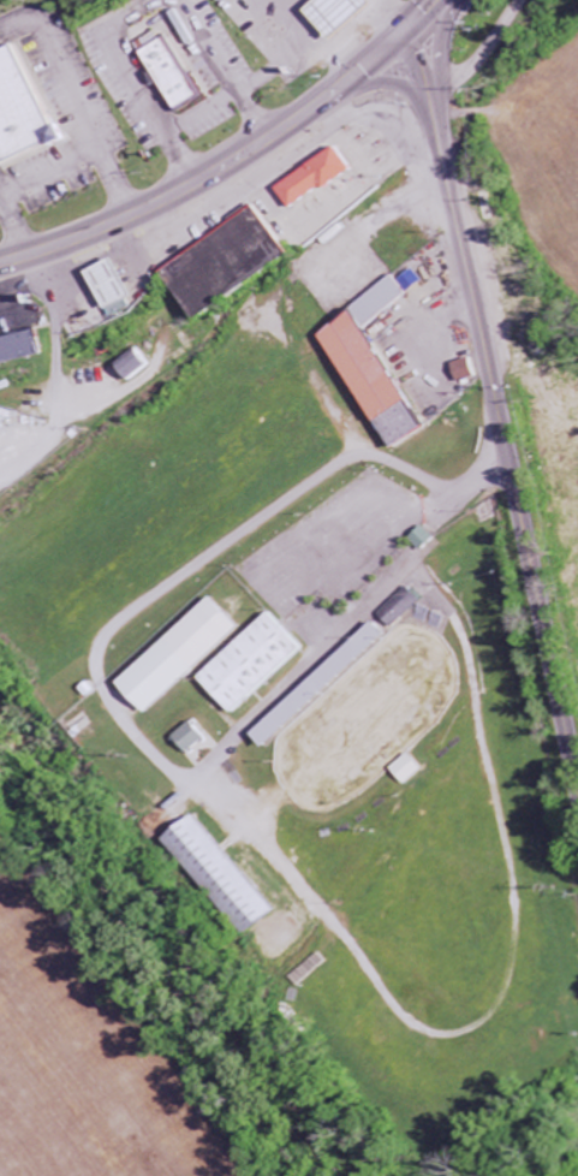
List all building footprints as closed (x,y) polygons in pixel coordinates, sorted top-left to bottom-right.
[(385,2),(383,0),(330,0),(317,13),(344,41),(385,2)] [(151,52),(182,114),(211,99),(180,37),(151,52)] [(63,149),(75,143),(70,133),(31,46),(0,60),(0,146),(9,167),(61,144),(63,149)] [(284,187),(298,210),(361,172),(347,148),(284,187)] [(202,320),(296,257),(264,208),(169,272),(202,320)] [(113,310),(141,297),(124,260),(96,272),(113,310)] [(357,308),(372,327),(412,295),(398,276),(357,308)] [(394,452),(431,431),(364,313),(328,333),(394,452)] [(44,340),(0,348),(0,367),(47,358),(44,340)] [(128,385),(152,364),(137,348),(114,368),(128,385)] [(466,383),(480,378),(474,359),(459,364),(466,383)] [(421,602),(408,587),(378,614),(391,629),(421,602)] [(244,628),(215,598),(124,685),(152,715),(244,628)] [(306,649),(273,614),(201,682),(234,717),(306,649)] [(257,735),(270,749),(390,637),(377,623),(257,735)] [(210,739),(195,722),(178,738),(193,755),(210,739)] [(424,770),(410,755),(392,771),(406,787),(424,770)] [(282,915),(202,818),(174,841),(254,938),(282,915)]
